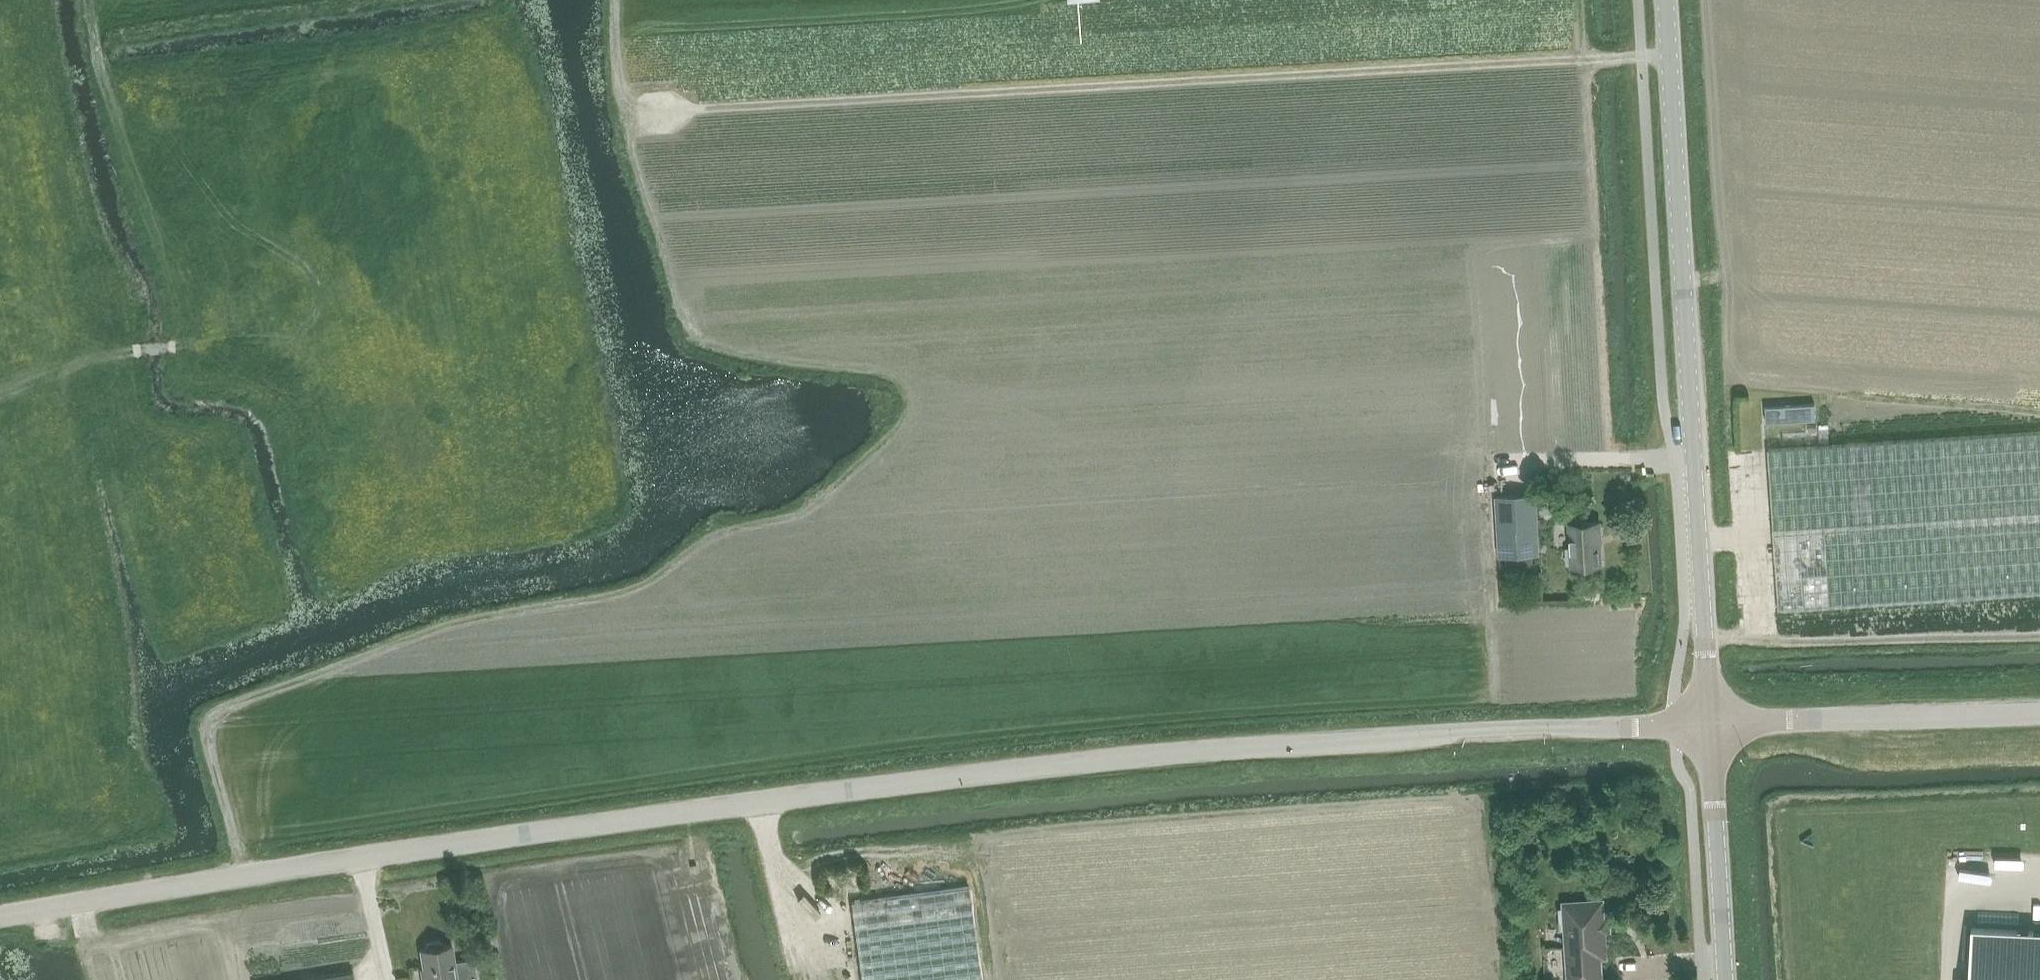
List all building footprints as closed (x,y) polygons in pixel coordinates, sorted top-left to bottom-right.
[(1795,425),(1794,400),(1782,401),(1783,425),(1795,425)] [(1769,448),(1779,610),(2039,594),(2039,431),(1949,437),(1769,448)] [(1496,496),(1500,556),(1539,554),(1536,494),(1496,496)] [(1569,523),(1572,566),(1603,564),(1601,522),(1569,523)] [(862,979),(982,979),(971,887),(852,902),(862,979)] [(1569,979),(1602,979),(1601,957),(1606,957),(1604,932),(1602,932),(1601,920),(1604,920),(1602,901),(1565,903),(1565,909),(1560,909),(1561,929),(1566,929),(1568,958),(1567,958),(1569,979)] [(1971,927),(1969,979),(2039,979),(2039,930),(1971,927)] [(425,979),(477,979),(474,959),(454,962),(452,945),(443,947),(442,944),(438,941),(429,942),(426,946),(427,949),(422,950),(426,976),(424,976),(425,979)] [(1563,978),(1563,944),(1548,944),(1548,978),(1563,978)] [(301,979),(355,979),(354,972),(301,979)]
